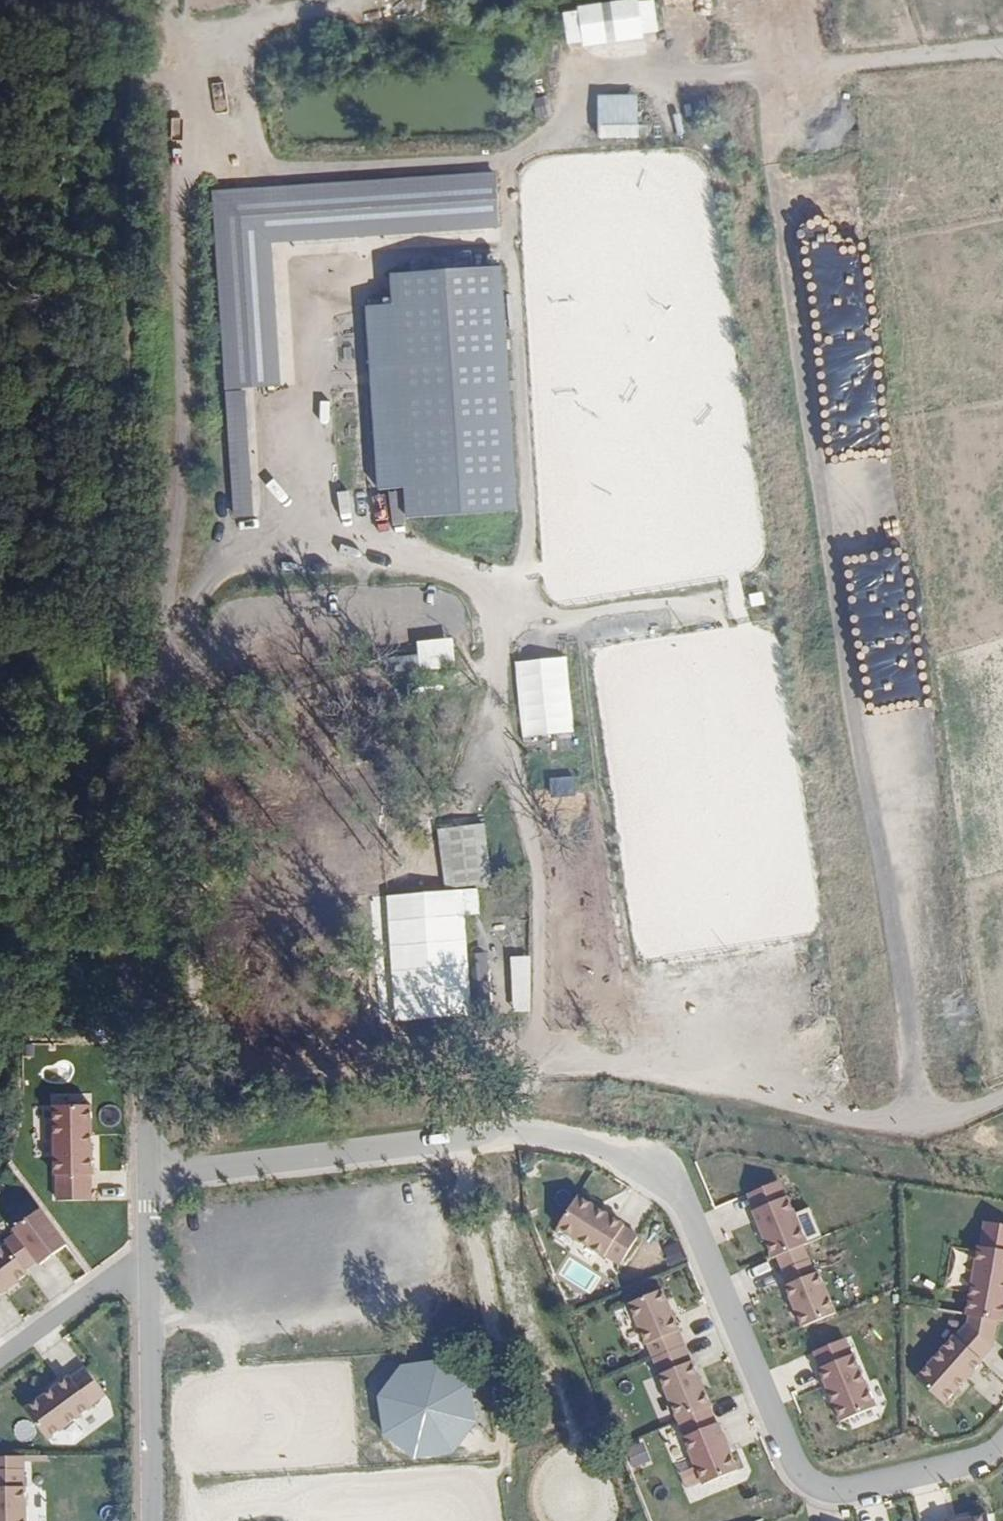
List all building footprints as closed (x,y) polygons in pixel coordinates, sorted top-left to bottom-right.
[(578,12),(564,14),(567,45),(583,44),(583,47),(644,41),(644,35),(658,33),(655,1),(637,3),(637,0),(630,0),(577,6),(578,12)] [(638,97),(599,96),(598,139),(638,139),(638,97)] [(254,389),(279,387),(271,244),(498,227),(495,173),(214,192),(226,391),(254,389)] [(404,489),(407,520),(517,513),(500,268),(389,276),(392,305),(366,309),(376,491),(404,489)] [(254,389),(226,391),(234,519),(262,518),(254,389)] [(565,667),(519,672),(525,731),(571,727),(565,667)] [(483,824),(436,828),(442,887),(489,884),(483,824)] [(442,887),(370,892),(380,1025),(471,1019),(463,914),(481,913),(479,884),(442,887)] [(76,1119),(39,1118),(40,1187),(42,1187),(42,1212),(74,1213),(74,1188),(76,1188),(76,1119)] [(739,1216),(760,1264),(764,1262),(790,1251),(794,1249),(774,1203),(772,1203),(765,1187),(735,1200),(741,1215),(739,1216)] [(565,1202),(545,1234),(592,1263),(593,1262),(608,1271),(625,1243),(610,1233),(611,1231),(565,1202)] [(12,1281),(24,1272),(27,1277),(53,1258),(26,1222),(0,1241),(4,1246),(0,1248),(0,1266),(12,1281)] [(954,1319),(957,1319),(985,1324),(991,1325),(1002,1256),(1000,1255),(1002,1238),(1002,1230),(972,1225),(967,1250),(965,1250),(954,1319)] [(790,1251),(764,1262),(770,1276),(795,1265),(790,1251)] [(795,1265),(770,1276),(776,1289),(772,1291),(790,1332),(823,1318),(805,1277),(801,1279),(795,1265)] [(15,1286),(12,1281),(0,1266),(0,1297),(15,1286)] [(649,1296),(616,1311),(634,1352),(636,1351),(641,1364),(672,1351),(666,1338),(667,1338),(649,1296)] [(957,1319),(955,1328),(980,1350),(985,1324),(957,1319)] [(980,1350),(955,1328),(943,1341),(942,1340),(904,1383),(933,1408),(971,1364),(969,1363),(980,1350)] [(802,1357),(809,1373),(807,1374),(830,1426),(864,1412),(841,1359),(840,1360),(833,1344),(802,1357)] [(672,1351),(641,1364),(667,1427),(668,1426),(698,1413),(700,1412),(680,1368),(679,1368),(672,1351)] [(439,1358),(402,1363),(375,1394),(382,1441),(420,1459),(458,1453),(480,1424),(476,1379),(439,1358)] [(57,1389),(12,1422),(35,1452),(80,1419),(78,1417),(93,1406),(73,1380),(59,1390),(57,1389)] [(698,1413),(668,1426),(675,1444),(674,1444),(694,1492),(728,1477),(707,1429),(705,1430),(698,1413)] [(11,1482),(11,1469),(0,1469),(0,1482),(11,1482)] [(13,1499),(12,1499),(11,1482),(0,1482),(0,1520),(14,1520),(13,1499)]
